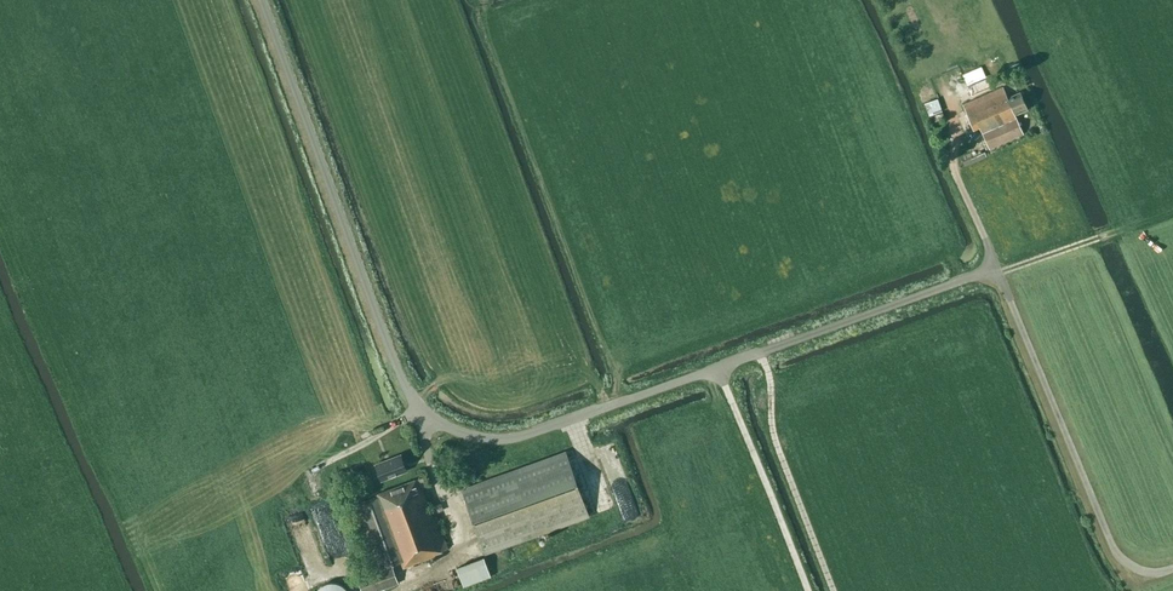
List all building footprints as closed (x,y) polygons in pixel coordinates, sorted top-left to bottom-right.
[(983,73),(980,66),(962,74),(965,81),(971,96),(990,88),(983,73)] [(1015,114),(1027,109),(1020,92),(1007,97),(1002,87),(962,105),(973,129),(976,135),(982,132),(989,149),(1023,134),(1015,114)] [(942,111),(937,98),(924,103),(929,116),(942,111)] [(944,117),(942,112),(929,117),(931,122),(944,117)] [(986,156),(984,151),(962,161),(965,166),(986,156)] [(612,443),(598,449),(602,459),(616,453),(612,443)] [(588,515),(566,452),(462,489),(485,553),(588,515)] [(406,470),(401,455),(390,459),(390,458),(384,460),(385,461),(376,464),(381,479),(406,470)] [(447,548),(437,519),(434,520),(422,489),(427,487),(423,477),(376,494),(377,496),(349,506),(373,571),(357,577),(362,590),(376,590),(398,583),(392,565),(401,561),(403,568),(435,556),(434,554),(445,550),(444,549),(447,548)] [(437,511),(448,507),(440,487),(429,491),(437,511)] [(631,494),(616,501),(625,521),(640,515),(631,494)] [(490,576),(484,557),(456,567),(463,586),(490,576)] [(439,590),(448,587),(445,578),(436,582),(439,590)] [(340,584),(337,582),(334,582),(331,582),(327,582),(324,584),(321,585),(319,588),(317,590),(348,590),(346,588),(343,585),(340,584)]
